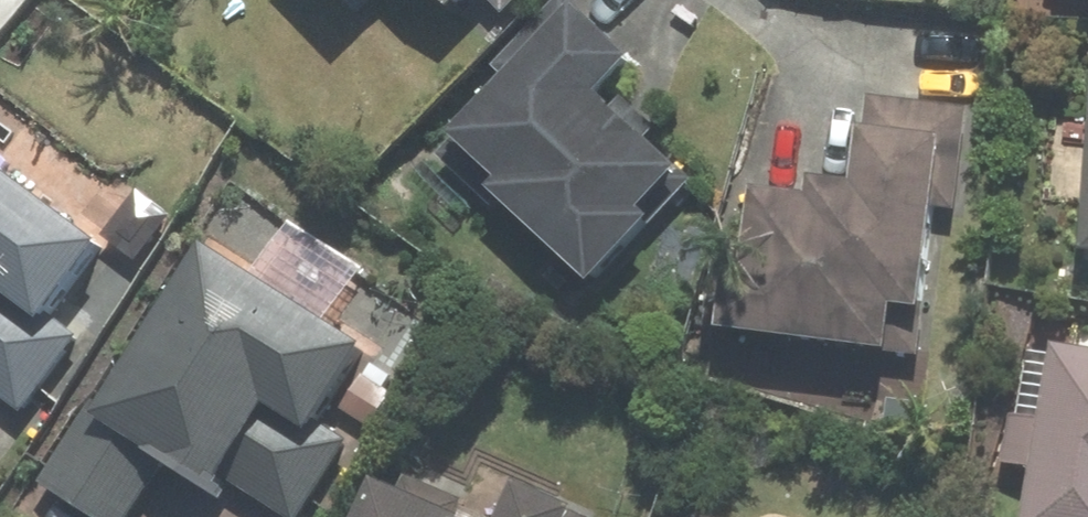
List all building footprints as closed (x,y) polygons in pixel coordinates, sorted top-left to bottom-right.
[(378,0),(358,0),(368,10),(378,0)] [(701,168),(622,89),(649,62),(587,0),(573,0),(501,72),(511,81),(441,151),(500,210),(516,194),(609,286),(674,221),(661,209),(701,168)] [(467,13),(480,0),(455,0),(467,13)] [(877,97),(867,184),(827,179),(824,198),(775,193),(768,259),(718,254),(710,326),(907,347),(912,306),(944,310),(960,164),(971,165),(977,108),(877,97)] [(30,421),(110,319),(87,301),(123,254),(0,158),(0,398),(30,421)] [(183,455),(233,488),(240,477),(300,516),(310,516),(353,452),(326,434),(383,347),(226,243),(115,411),(98,400),(44,481),(98,516),(142,516),(183,455)] [(1062,356),(1053,420),(1028,416),(1020,465),(1055,470),(1048,516),(1087,516),(1087,347),(1074,344),(1072,357),(1062,356)] [(533,482),(517,516),(597,516),(600,511),(533,482)] [(385,485),(371,516),(458,516),(385,485)]
